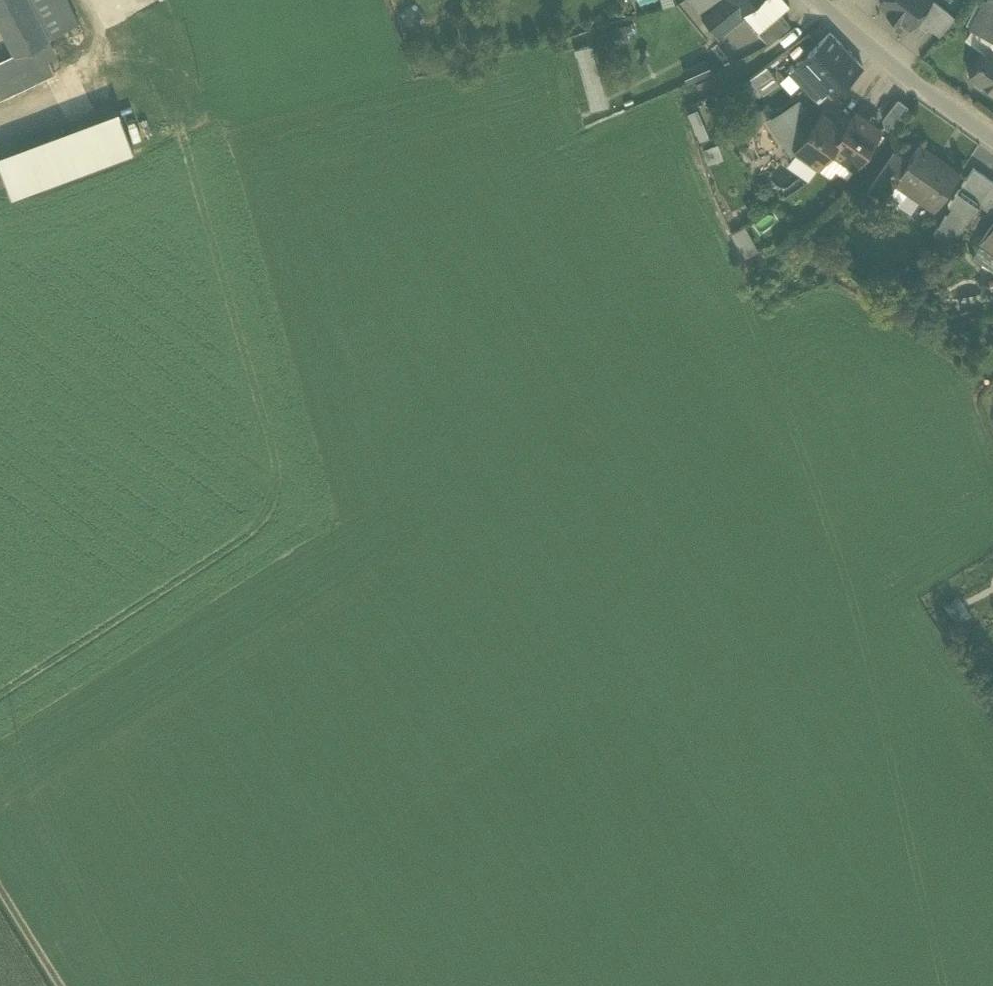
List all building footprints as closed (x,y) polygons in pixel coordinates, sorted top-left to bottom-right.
[(15,53),(16,54),(49,38),(30,0),(0,0),(0,24),(15,53)] [(49,38),(79,23),(67,0),(30,0),(49,38)] [(717,34),(740,16),(739,16),(743,13),(758,0),(688,0),(717,34)] [(784,0),(758,0),(743,13),(759,31),(780,13),(781,14),(790,6),(784,0)] [(910,26),(914,20),(929,0),(882,0),(880,3),(889,10),(887,12),(898,21),(900,18),(910,26)] [(939,35),(955,16),(934,0),(929,0),(914,20),(926,29),(928,26),(939,35)] [(992,39),(992,0),(984,0),(970,27),(972,28),(992,39)] [(758,32),(768,44),(790,25),(781,14),(780,13),(759,31),(758,32)] [(972,28),(967,38),(986,50),(988,48),(992,51),(992,39),(972,28)] [(810,53),(799,63),(791,70),(806,87),(805,88),(807,92),(816,106),(831,96),(862,67),(830,33),(818,45),(810,53)] [(49,38),(16,54),(15,53),(0,60),(0,99),(55,73),(49,60),(58,56),(49,38)] [(988,48),(986,50),(969,76),(992,91),(992,51),(988,48)] [(765,67),(751,78),(763,94),(777,83),(765,67)] [(885,127),(889,131),(908,106),(898,98),(883,118),(885,127)] [(771,120),(793,153),(793,152),(796,148),(812,124),(798,102),(771,120)] [(120,115),(118,110),(0,154),(0,160),(120,115)] [(850,120),(843,130),(830,149),(855,166),(880,130),(855,113),(855,112),(850,120)] [(819,165),(830,149),(843,130),(820,114),(812,124),(796,148),(819,165)] [(11,196),(133,150),(120,115),(0,160),(0,167),(11,196)] [(895,182),(935,209),(960,173),(919,145),(908,160),(895,151),(869,187),(884,198),(895,182)] [(978,203),(992,182),(992,181),(973,167),(967,177),(959,189),(978,203)] [(978,203),(988,210),(992,213),(992,182),(978,203)] [(933,233),(950,244),(978,203),(959,189),(948,204),(955,209),(950,217),(946,215),(933,233)] [(981,242),(992,250),(992,223),(981,241),(981,242)] [(981,242),(973,254),(992,268),(992,250),(981,242)]
